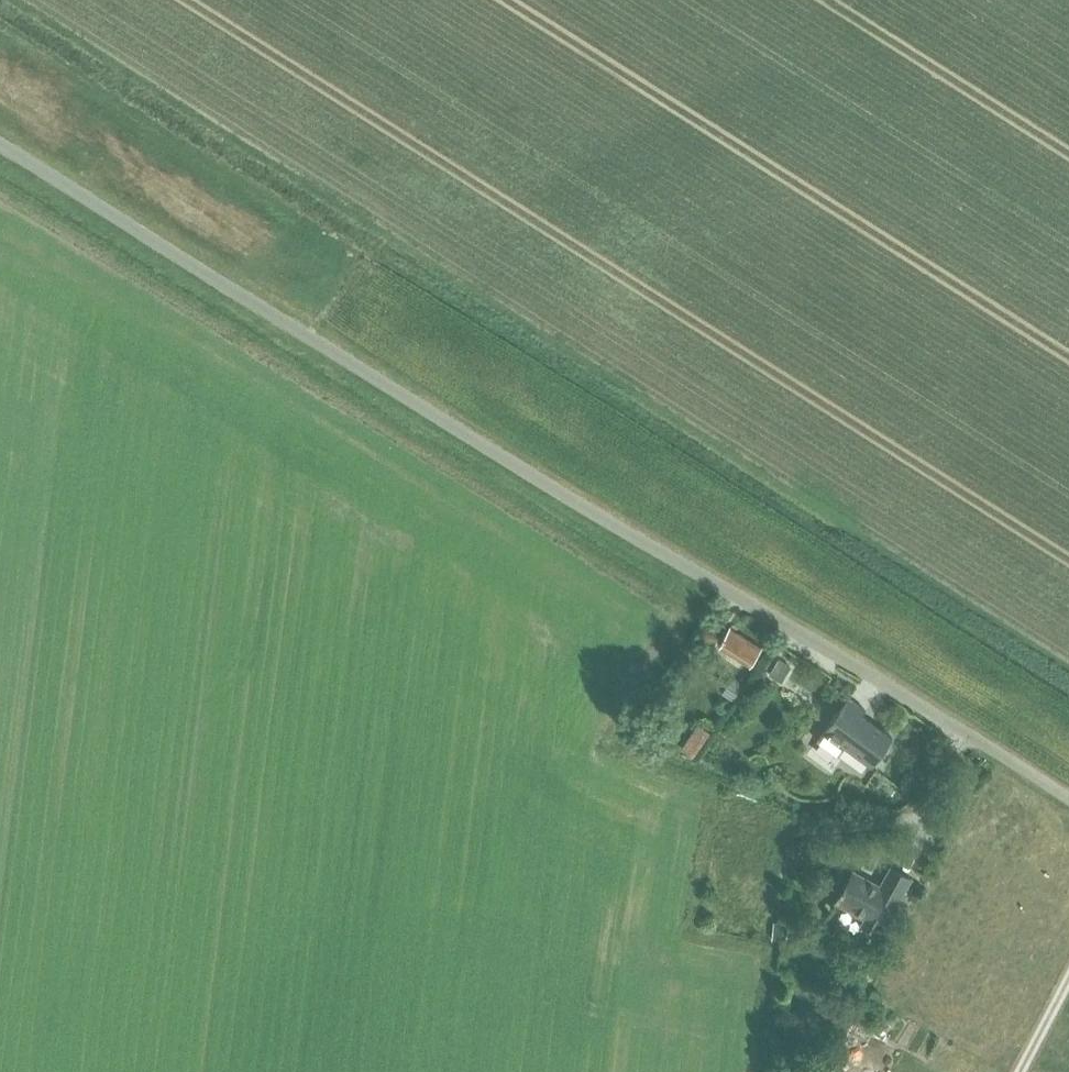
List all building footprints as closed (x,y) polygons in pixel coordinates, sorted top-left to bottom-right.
[(749,665),(760,649),(728,627),(718,643),(749,665)] [(779,658),(769,674),(782,682),(792,666),(779,658)] [(866,709),(849,697),(817,740),(837,754),(843,745),(872,766),(893,737),(862,715),(866,709)] [(691,732),(681,747),(692,754),(702,740),(691,732)] [(898,898),(909,879),(889,868),(878,888),(851,872),(834,903),(863,919),(860,926),(875,935),(878,930),(880,931),(881,929),(882,930),(899,899),(898,898)] [(787,940),(788,921),(774,921),(773,939),(787,940)]
